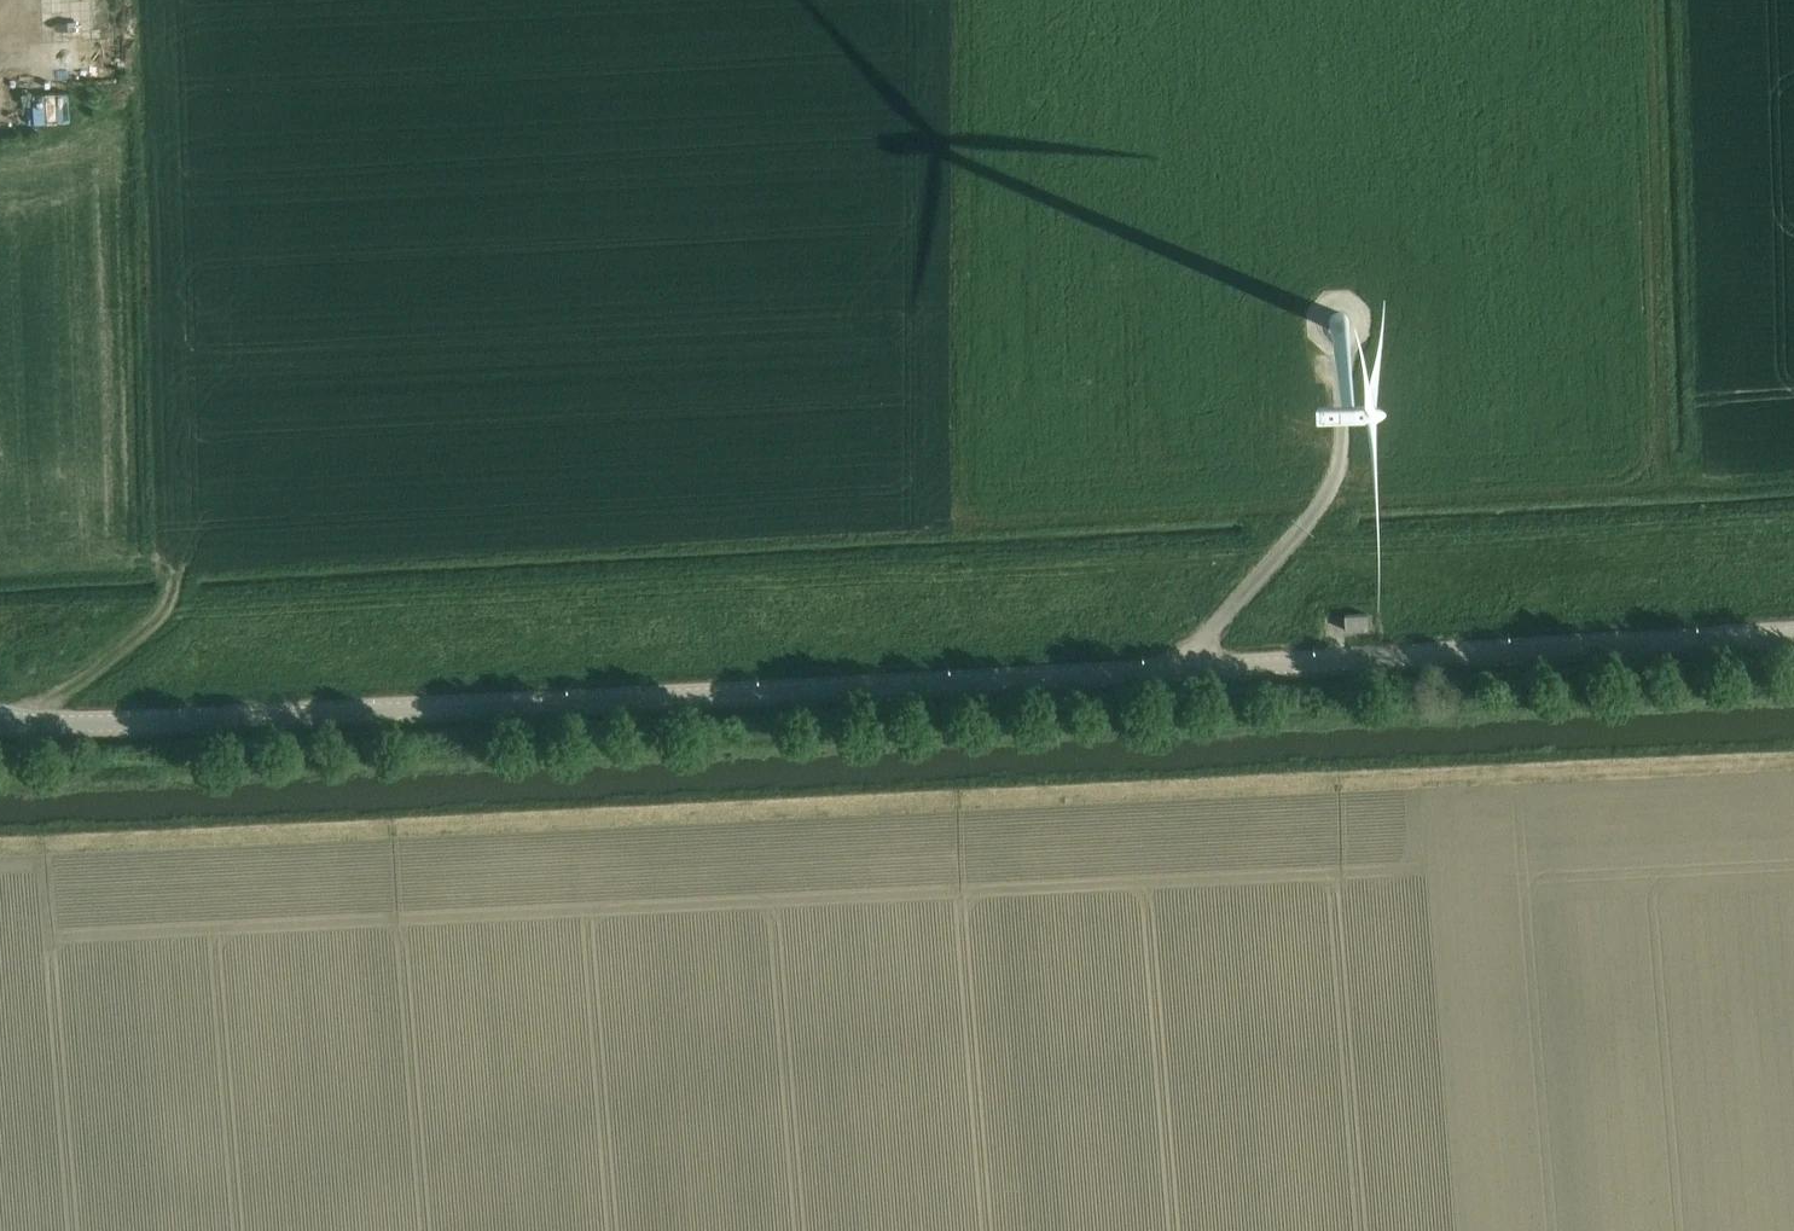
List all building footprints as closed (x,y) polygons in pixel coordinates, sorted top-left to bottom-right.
[(84,126),(85,94),(49,93),(48,125),(84,126)] [(1366,613),(1345,615),(1346,630),(1369,628),(1368,614),(1368,613),(1366,613)]
